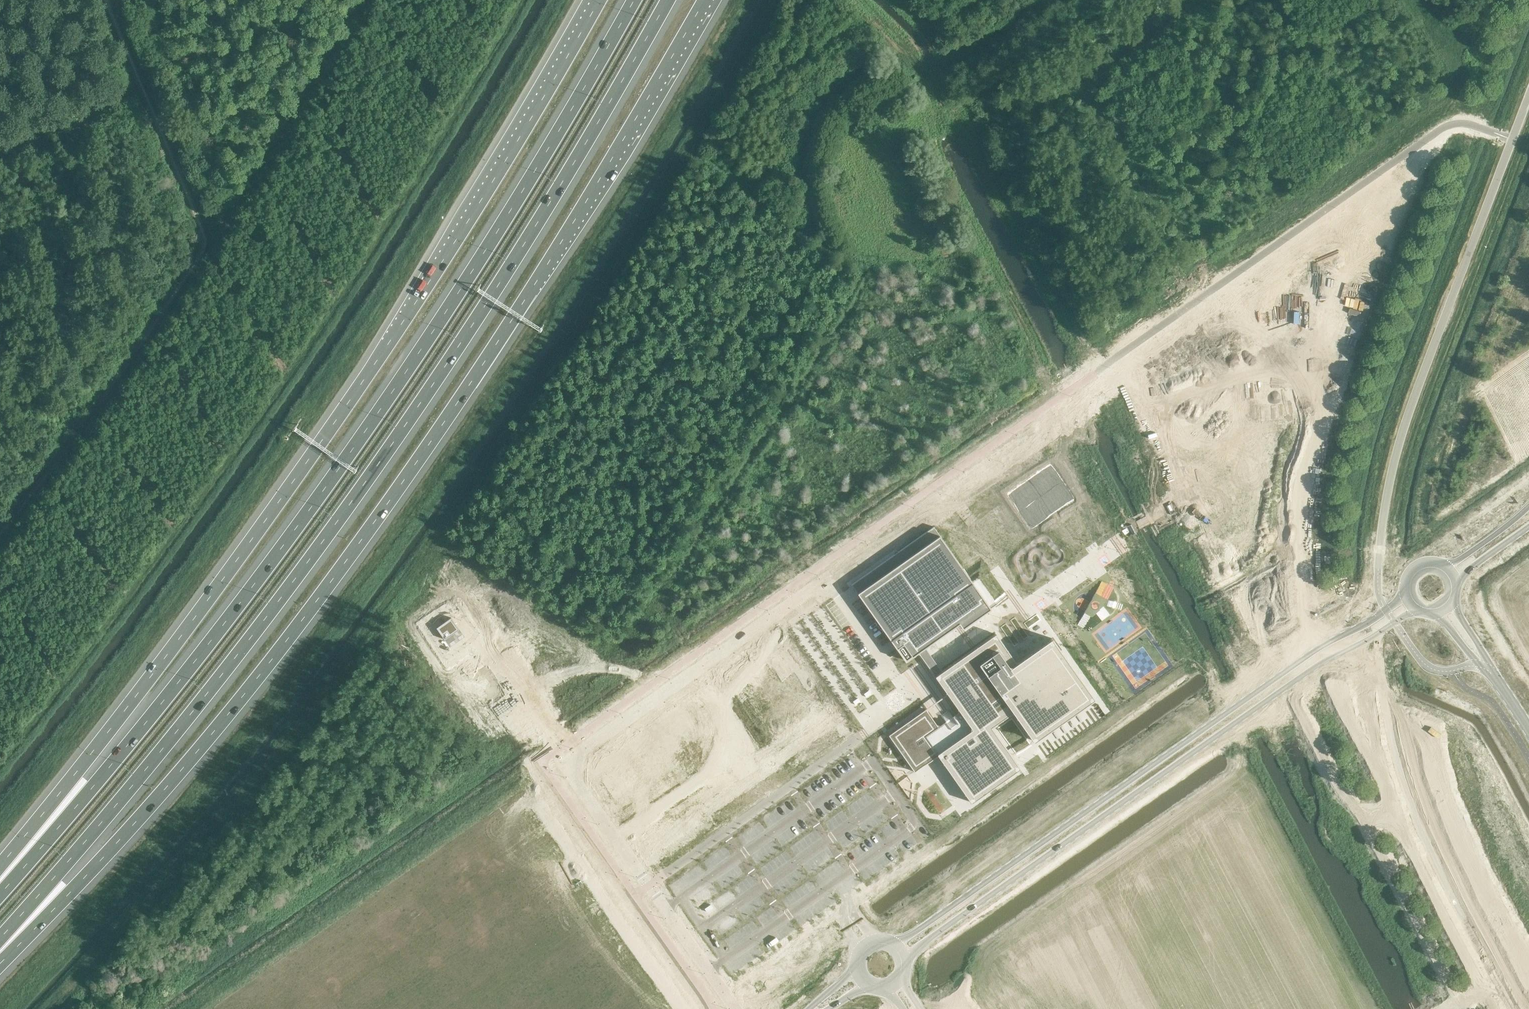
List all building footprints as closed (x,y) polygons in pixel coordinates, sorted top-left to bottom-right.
[(851,584),(905,661),(959,623),(963,628),(997,604),(979,577),(972,582),(934,526),(851,584)] [(451,617),(436,627),(445,639),(459,629),(451,617)] [(1032,651),(1016,662),(996,634),(996,633),(995,633),(940,672),(939,672),(939,673),(939,674),(963,708),(953,716),(949,710),(945,713),(941,716),(945,721),(938,726),(926,709),(925,709),(889,734),(889,735),(889,736),(914,771),(915,772),(916,771),(938,755),(971,802),(972,802),(1019,769),(1020,768),(1020,767),(991,727),(1013,712),(1033,740),(1034,741),(1034,740),(1035,740),(1094,699),(1094,698),(1094,697),(1066,657),(1052,638),(1051,638),(1032,651)]
